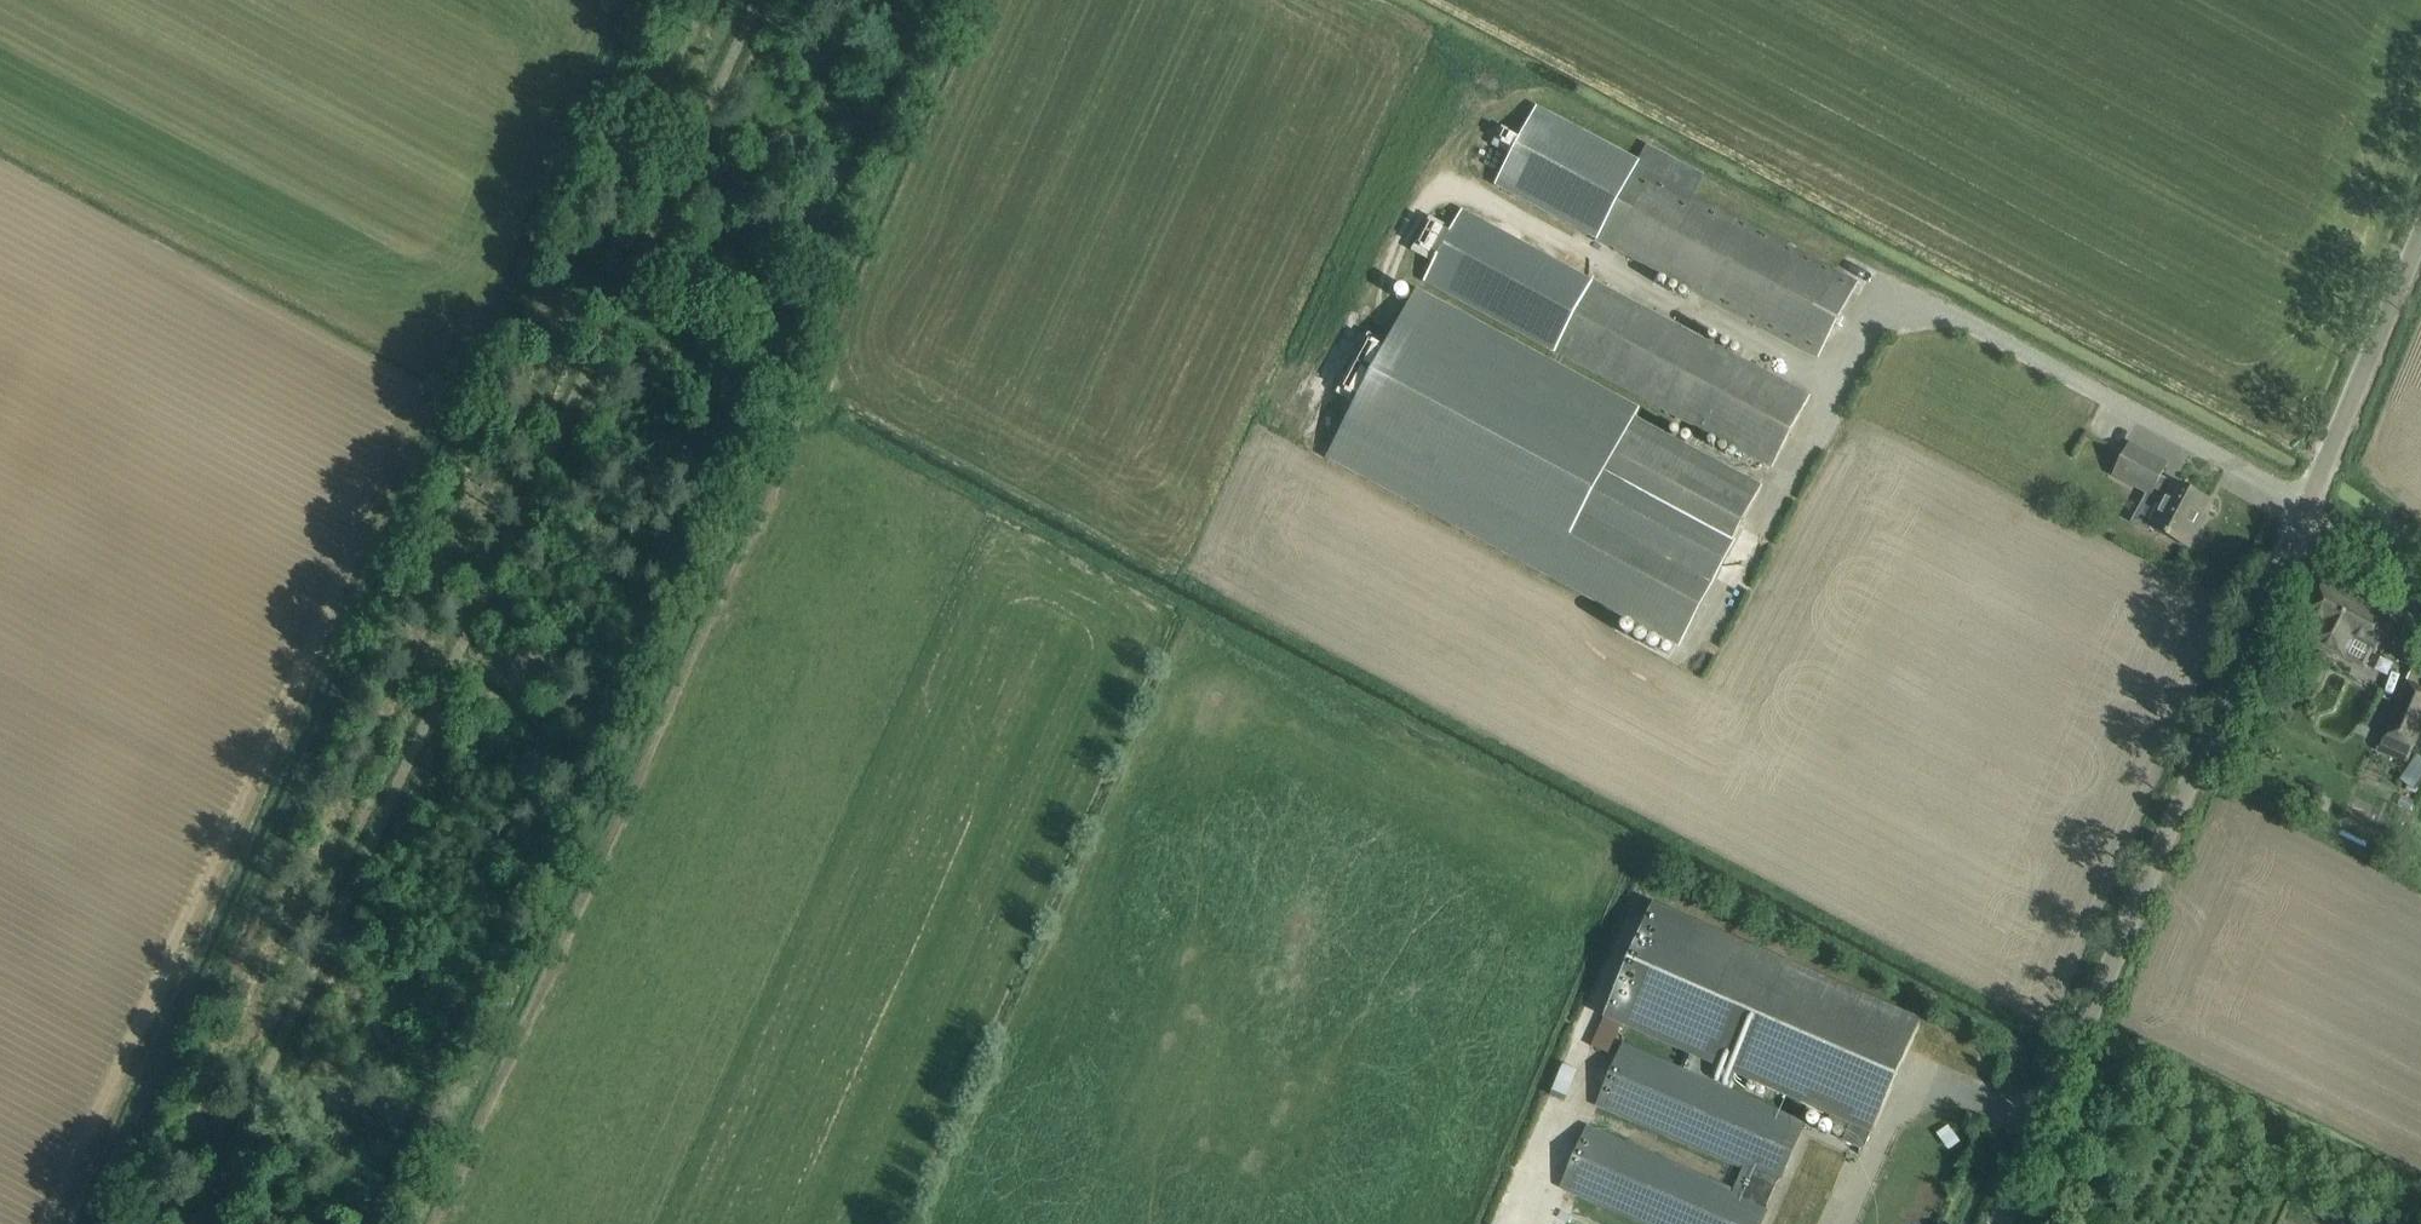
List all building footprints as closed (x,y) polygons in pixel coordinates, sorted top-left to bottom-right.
[(1536,105),(1494,186),(1687,288),(1818,357),(1857,283),(1695,197),(1707,176),(1648,145),(1639,160),(1536,105)] [(1669,322),(1594,282),(1467,213),(1430,282),(1556,351),(1702,429),(1772,467),(1810,397),(1669,322)] [(1422,293),(1329,461),(1678,645),(1724,557),(1596,489),(1639,409),(1422,293)] [(2165,500),(2151,527),(2189,548),(2200,528),(2195,526),(2209,500),(2174,482),(2174,483),(2161,476),(2167,465),(2130,445),(2114,475),(2151,495),(2152,494),(2165,500)] [(2312,635),(2348,654),(2354,640),(2379,652),(2392,621),(2323,585),(2308,612),(2320,619),(2312,635)] [(2414,751),(2420,733),(2420,687),(2407,680),(2383,736),(2414,751)] [(2310,815),(2325,816),(2325,797),(2311,797),(2310,815)] [(1853,1119),(1844,1140),(1864,1148),(1873,1128),(1875,1128),(1922,1018),(1655,903),(1608,1014),(1853,1119)] [(1744,1168),(1734,1192),(1588,1128),(1563,1186),(1649,1223),(1761,1223),(1804,1125),(1624,1046),(1599,1104),(1744,1168)] [(1597,1106),(1607,1078),(1591,1072),(1580,1100),(1597,1106)]
